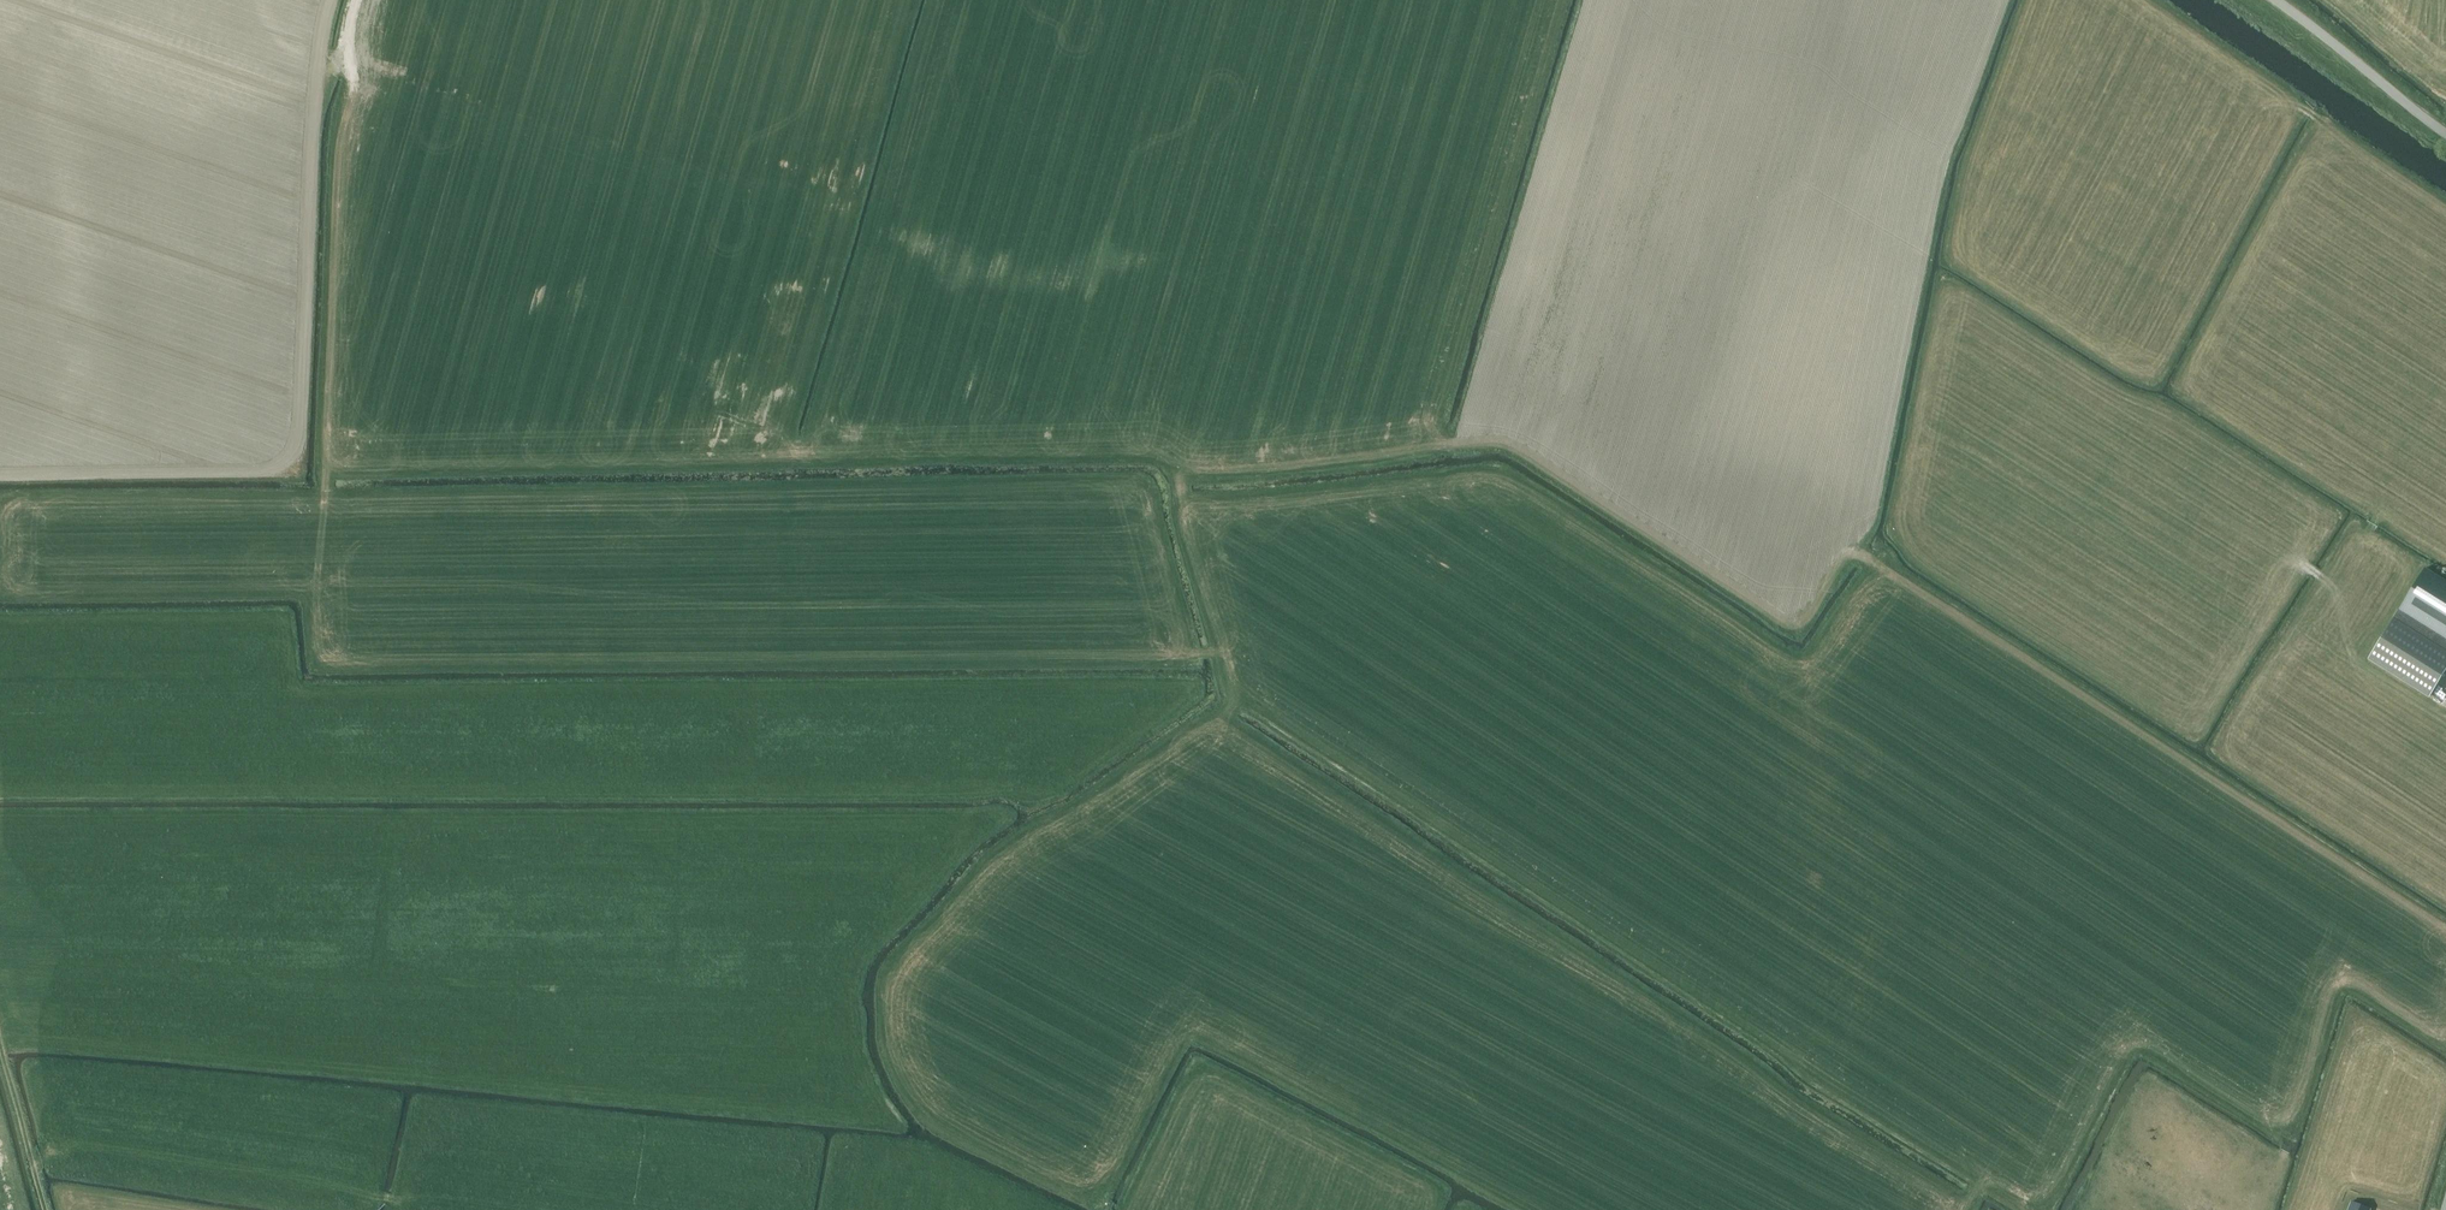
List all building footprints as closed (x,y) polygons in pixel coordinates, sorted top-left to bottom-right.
[(2424,568),(2398,609),(2445,639),(2445,582),(2424,568)] [(2393,618),(2367,659),(2429,698),(2445,670),(2445,651),(2393,618)] [(2372,1206),(2352,1198),(2347,1209),(2370,1209),(2372,1206)]
